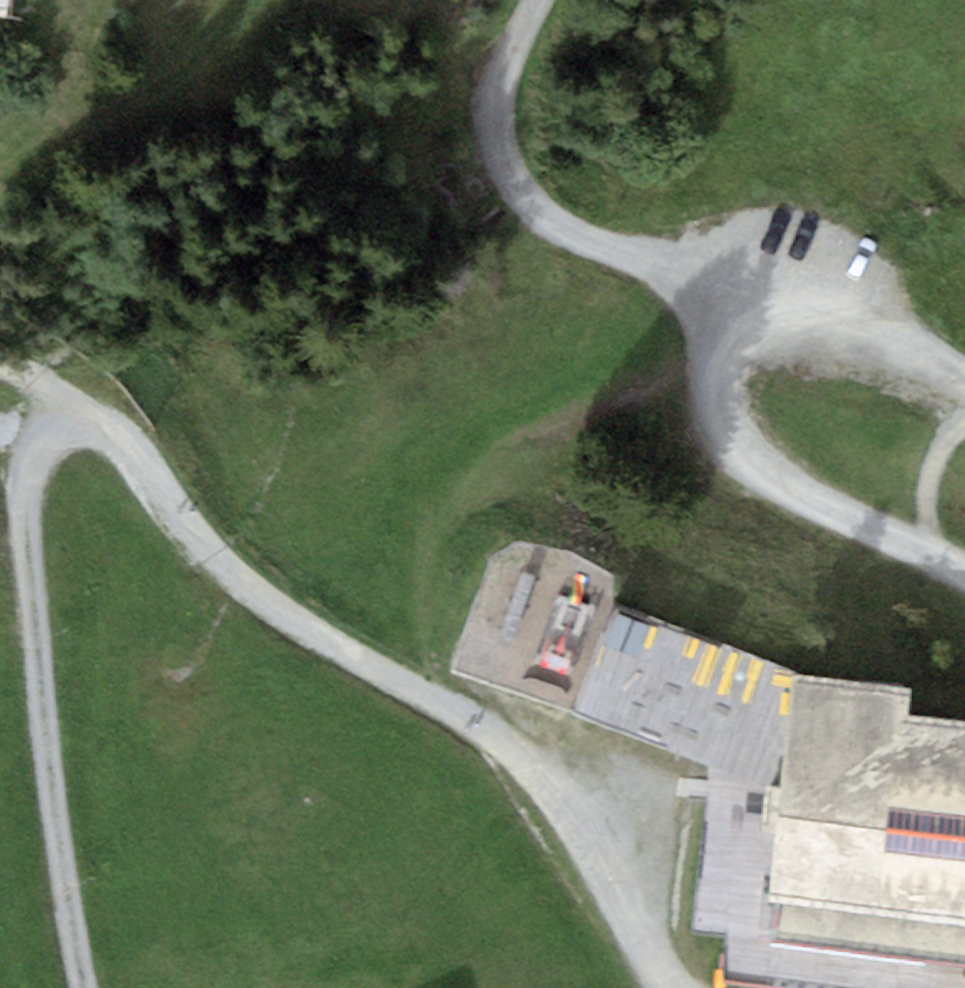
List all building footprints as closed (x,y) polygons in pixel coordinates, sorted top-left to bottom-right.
[(799,678),(769,937),(964,960),(964,722),(907,715),(909,691),(799,678)]
